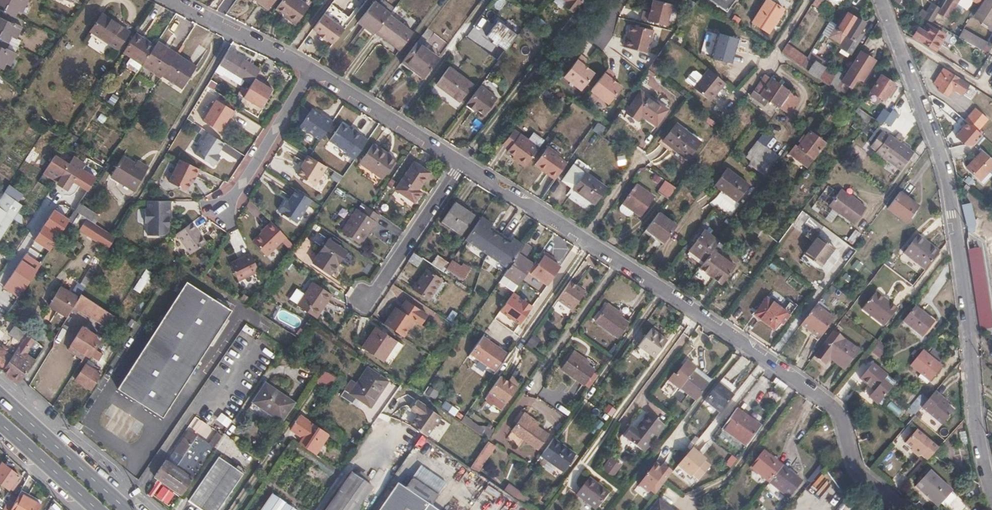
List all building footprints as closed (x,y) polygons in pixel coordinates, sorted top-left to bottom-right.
[(0,3),(0,6),(6,8),(4,12),(3,11),(0,17),(0,35),(0,69),(4,71),(6,65),(10,67),(16,53),(7,49),(10,44),(13,38),(16,40),(22,27),(16,24),(18,19),(15,18),(18,12),(22,13),(28,0),(27,0),(1,0),(0,3)] [(267,10),(274,0),(251,0),(267,10)] [(303,0),(283,0),(278,7),(297,22),(310,5),(303,0)] [(565,5),(562,10),(570,15),(582,0),(558,0),(565,5)] [(727,13),(736,0),(709,0),(727,13)] [(786,10),(770,0),(755,24),(771,34),(786,10)] [(939,10),(943,12),(947,15),(957,1),(958,0),(945,0),(940,8),(939,10)] [(976,12),(991,23),(991,0),(983,0),(976,12)] [(361,26),(377,5),(372,1),(356,22),(361,26)] [(642,21),(661,26),(666,27),(670,13),(672,6),(656,1),(654,1),(652,7),(650,14),(647,13),(644,12),(642,21)] [(932,21),(939,10),(940,8),(931,2),(925,11),(921,8),(916,15),(932,21)] [(364,25),(374,33),(388,15),(389,14),(377,5),(361,26),(362,27),(364,25)] [(828,36),(839,43),(855,18),(860,11),(851,5),(847,13),(844,12),(828,36)] [(943,12),(939,10),(932,21),(936,24),(943,12)] [(90,32),(104,41),(116,24),(101,14),(90,32)] [(345,30),(324,15),(313,30),(320,35),(319,37),(325,42),(327,40),(334,45),(345,30)] [(388,15),(374,33),(386,41),(387,39),(392,43),(405,27),(388,15)] [(862,23),(855,18),(839,43),(838,46),(850,54),(863,33),(858,30),(862,23)] [(498,20),(486,37),(506,50),(517,33),(498,20)] [(116,24),(104,41),(117,49),(128,32),(116,24)] [(653,32),(637,27),(632,26),(627,40),(625,39),(624,44),(623,47),(642,53),(646,54),(650,41),(653,32)] [(944,35),(929,26),(925,31),(918,27),(912,35),(935,49),(944,35)] [(405,27),(392,43),(400,49),(412,33),(405,27)] [(974,47),(982,52),(986,46),(961,30),(957,37),(974,47)] [(738,38),(718,32),(710,56),(731,62),(738,38)] [(122,53),(135,62),(148,42),(134,35),(122,53)] [(974,47),(957,37),(950,48),(958,53),(960,50),(969,55),(974,47)] [(148,42),(135,62),(142,66),(142,65),(154,46),(148,42)] [(162,75),(174,57),(163,50),(165,46),(157,42),(154,46),(142,65),(161,77),(162,75)] [(438,59),(416,43),(400,64),(422,80),(438,59)] [(806,58),(786,45),(780,53),(801,66),(806,58)] [(176,53),(165,46),(163,50),(174,57),(176,53)] [(986,46),(982,52),(986,55),(990,48),(986,46)] [(843,75),(840,80),(850,87),(856,77),(862,80),(874,60),(859,51),(843,75)] [(174,57),(162,75),(182,87),(195,65),(176,53),(174,57)] [(233,75),(241,62),(226,53),(218,66),(233,75)] [(813,63),(816,57),(809,53),(806,58),(801,66),(807,71),(813,63)] [(564,78),(575,87),(588,70),(584,67),(587,62),(580,57),(564,78)] [(826,64),(816,57),(813,63),(822,70),(826,64)] [(233,75),(250,86),(255,78),(258,73),(241,62),(233,75)] [(818,78),(822,70),(813,63),(807,71),(818,78)] [(463,79),(449,68),(436,86),(461,103),(473,86),(463,79)] [(591,92),(606,103),(619,85),(611,80),(615,75),(608,69),(591,92)] [(725,82),(708,69),(702,77),(696,72),(693,72),(686,81),(694,87),(693,87),(710,101),(725,82)] [(588,70),(575,87),(582,92),(594,75),(588,70)] [(840,80),(843,75),(836,71),(832,77),(822,70),(818,78),(825,83),(834,89),(840,80)] [(967,86),(942,71),(935,83),(939,85),(937,88),(948,95),(951,91),(960,96),(967,86)] [(770,79),(763,74),(749,97),(765,106),(768,101),(788,114),(799,97),(770,79)] [(894,83),(880,74),(870,90),(884,99),(887,96),(889,97),(896,86),(893,84),(894,83)] [(255,78),(250,86),(242,99),(259,110),(271,92),(260,86),(262,83),(255,78)] [(622,88),(619,85),(606,103),(609,105),(622,88)] [(496,99),(480,87),(478,90),(465,106),(476,114),(477,111),(484,116),(496,99)] [(669,110),(643,92),(628,112),(640,120),(643,116),(658,126),(669,110)] [(237,107),(242,99),(237,96),(232,104),(237,107)] [(233,114),(213,102),(200,124),(218,134),(225,121),(228,123),(233,114)] [(901,107),(896,115),(891,122),(898,126),(907,111),(901,107)] [(871,117),(858,109),(854,115),(866,123),(871,117)] [(987,120),(974,109),(964,121),(966,123),(954,136),(965,145),(972,145),(981,135),(977,132),(987,120)] [(323,119),(309,110),(297,126),(319,141),(332,122),(325,117),(323,119)] [(891,122),(896,115),(888,110),(881,122),(888,126),(891,122)] [(353,132),(341,124),(330,140),(349,153),(348,155),(355,160),(368,140),(361,136),(362,134),(355,129),(353,132)] [(700,142),(677,124),(664,141),(687,159),(700,142)] [(824,143),(809,131),(798,147),(796,145),(789,155),(806,168),(824,143)] [(874,146),(884,132),(882,131),(871,144),(874,146)] [(884,132),(874,146),(878,149),(877,151),(901,168),(914,151),(890,133),(889,135),(884,132)] [(222,144),(206,133),(201,140),(197,140),(195,144),(197,147),(191,154),(212,168),(219,156),(215,154),(222,144)] [(538,150),(520,136),(507,152),(513,157),(517,160),(515,162),(524,169),(538,150)] [(779,158),(756,141),(747,153),(760,164),(756,169),(764,176),(774,163),(779,158)] [(369,168),(383,148),(375,143),(361,163),(369,168)] [(557,155),(546,147),(534,163),(545,171),(544,174),(552,179),(563,163),(556,157),(557,155)] [(369,168),(380,176),(394,156),(383,148),(369,168)] [(981,151),(966,167),(979,180),(987,172),(991,166),(991,162),(981,151)] [(137,165),(123,156),(111,176),(134,191),(146,172),(136,167),(137,165)] [(309,156),(308,156),(303,163),(305,165),(297,177),(315,187),(327,167),(309,156)] [(394,156),(380,176),(384,179),(398,158),(394,156)] [(44,174),(57,181),(68,165),(56,157),(44,174)] [(68,165),(57,181),(69,189),(83,168),(85,165),(75,158),(69,165),(68,165)] [(89,159),(85,165),(83,168),(95,176),(101,166),(89,159)] [(198,169),(178,159),(166,182),(184,191),(191,176),(194,177),(198,169)] [(149,168),(139,162),(137,165),(136,167),(146,172),(149,168)] [(432,173),(416,163),(397,189),(416,203),(422,193),(419,191),(432,173)] [(545,171),(534,163),(532,165),(544,174),(545,171)] [(580,169),(574,165),(563,182),(568,186),(580,169)] [(606,187),(580,169),(568,186),(595,204),(606,187)] [(747,185),(725,169),(713,185),(721,192),(723,189),(737,199),(747,185)] [(990,175),(987,172),(979,180),(982,183),(990,175)] [(676,187),(667,180),(659,192),(668,198),(676,187)] [(968,184),(964,181),(958,188),(963,192),(969,185),(968,184)] [(971,181),(968,184),(969,185),(991,205),(991,203),(991,200),(971,181)] [(655,197),(636,184),(623,203),(635,211),(642,215),(655,197)] [(312,199),(295,189),(291,196),(293,197),(290,203),(286,201),(279,212),(297,223),(312,199)] [(737,199),(723,189),(721,192),(735,202),(737,199)] [(866,208),(841,189),(829,205),(854,224),(866,208)] [(918,204),(900,191),(888,207),(906,220),(910,215),(912,216),(916,210),(915,209),(918,204)] [(24,205),(4,192),(0,197),(0,243),(24,205)] [(172,201),(148,200),(148,208),(145,208),(146,223),(149,223),(148,236),(165,236),(170,232),(170,227),(168,227),(168,217),(170,217),(170,210),(172,210),(172,201)] [(464,207),(456,202),(441,224),(460,237),(473,218),(462,210),(464,207)] [(635,211),(623,203),(620,207),(622,212),(627,215),(633,215),(635,211)] [(975,224),(970,203),(962,205),(967,225),(968,232),(973,231),(975,224)] [(75,212),(79,214),(81,216),(94,223),(94,222),(98,217),(79,205),(75,212)] [(372,209),(369,207),(364,213),(359,209),(343,232),(362,244),(381,215),(372,209)] [(673,224),(657,211),(644,227),(660,240),(673,224)] [(72,226),(79,214),(75,212),(67,223),(72,226)] [(74,227),(81,216),(79,214),(72,226),(74,227)] [(74,227),(91,238),(99,226),(94,223),(81,216),(74,227)] [(491,226),(480,219),(478,222),(489,229),(491,226)] [(288,237),(272,221),(267,227),(268,228),(254,242),(270,257),(288,237)] [(827,228),(818,221),(814,225),(823,232),(827,228)] [(206,243),(191,222),(174,234),(189,255),(206,243)] [(465,241),(507,270),(520,251),(509,243),(508,245),(488,231),(489,229),(478,222),(465,241)] [(116,236),(99,226),(91,238),(108,248),(116,236)] [(687,249),(701,259),(710,248),(716,239),(702,228),(687,249)] [(488,231),(508,245),(509,243),(489,229),(488,231)] [(861,233),(855,230),(849,238),(854,242),(861,233)] [(926,240),(917,233),(903,252),(926,269),(938,253),(924,243),(926,240)] [(834,246),(818,235),(805,253),(815,260),(821,265),(834,246)] [(348,252),(330,239),(314,261),(332,274),(348,252)] [(509,243),(520,251),(522,248),(511,240),(509,243)] [(530,272),(534,267),(524,260),(526,259),(532,249),(525,244),(522,248),(520,251),(507,270),(504,274),(521,285),(530,272)] [(979,247),(968,249),(981,328),(991,325),(991,322),(979,247)] [(710,248),(701,259),(696,266),(721,284),(735,266),(710,248)] [(260,270),(250,252),(229,263),(239,282),(260,270)] [(353,255),(348,252),(332,274),(337,277),(353,255)] [(422,258),(413,253),(408,261),(416,266),(422,258)] [(815,260),(805,253),(802,257),(812,264),(815,260)] [(443,271),(449,262),(437,254),(431,264),(443,271)] [(534,267),(530,272),(549,286),(562,267),(555,263),(552,261),(553,258),(547,254),(545,256),(542,254),(535,265),(534,267)] [(40,266),(25,256),(20,264),(35,274),(40,266)] [(535,265),(526,259),(524,260),(534,267),(535,265)] [(468,271),(454,263),(449,271),(462,280),(468,271)] [(35,274),(20,264),(4,288),(19,298),(35,274)] [(162,273),(155,268),(153,272),(147,269),(134,289),(140,292),(148,279),(156,283),(162,273)] [(94,271),(90,269),(80,286),(84,289),(94,271)] [(413,289),(426,297),(439,277),(427,269),(413,289)] [(521,285),(504,274),(500,281),(515,292),(521,285)] [(442,279),(439,277),(426,297),(429,299),(442,279)] [(230,310),(185,282),(117,388),(161,417),(230,310)] [(304,309),(320,286),(314,282),(298,305),(304,309)] [(587,292),(573,282),(559,300),(574,311),(587,292)] [(66,317),(69,312),(80,295),(84,289),(80,286),(73,286),(69,293),(61,288),(49,306),(66,317)] [(304,309),(316,317),(331,294),(320,286),(304,309)] [(48,305),(49,306),(61,288),(59,287),(48,305)] [(899,308),(876,291),(863,309),(885,326),(899,308)] [(331,294),(316,317),(317,318),(332,295),(331,294)] [(114,316),(80,295),(69,312),(75,315),(77,311),(100,324),(98,327),(100,328),(98,332),(102,335),(107,327),(114,316)] [(787,310),(768,296),(756,313),(775,327),(780,320),(787,310)] [(421,309),(409,301),(402,310),(396,306),(385,323),(403,335),(414,319),(421,324),(427,314),(420,310),(421,309)] [(834,319),(815,306),(801,325),(819,338),(834,319)] [(932,320),(914,306),(902,322),(921,336),(932,320)] [(2,307),(0,310),(0,314),(1,314),(5,317),(9,311),(2,307)] [(625,318),(610,307),(608,310),(623,321),(625,318)] [(623,321),(608,310),(598,323),(619,339),(629,326),(623,321)] [(790,313),(787,310),(780,320),(783,323),(790,313)] [(23,336),(26,338),(28,335),(15,325),(9,334),(19,341),(23,336)] [(396,339),(376,326),(363,346),(383,359),(387,353),(396,339)] [(113,331),(107,327),(102,335),(100,339),(95,347),(100,350),(113,331)] [(88,357),(89,356),(94,349),(95,347),(100,339),(84,330),(73,347),(85,355),(88,357)] [(637,348),(642,351),(655,333),(650,330),(637,348)] [(859,350),(833,330),(814,354),(826,363),(830,357),(845,368),(859,350)] [(655,333),(642,351),(654,359),(667,342),(655,333)] [(12,357),(3,369),(2,371),(6,376),(7,375),(19,383),(35,360),(24,352),(27,348),(28,349),(35,340),(30,337),(28,335),(26,338),(12,357)] [(509,355),(484,337),(472,355),(496,372),(509,355)] [(402,344),(396,339),(387,353),(393,357),(402,344)] [(3,369),(12,357),(6,352),(7,350),(2,347),(1,349),(0,348),(0,367),(3,369)] [(94,349),(89,356),(98,362),(103,355),(94,349)] [(591,364),(576,352),(574,355),(589,367),(591,364)] [(942,367),(923,352),(911,365),(921,374),(930,381),(942,367)] [(589,367),(574,355),(563,369),(584,386),(595,371),(589,367)] [(701,372),(686,360),(682,366),(680,364),(668,379),(679,387),(675,393),(683,399),(687,394),(696,400),(707,385),(698,378),(701,372)] [(95,371),(84,364),(75,380),(90,389),(100,374),(99,374),(100,371),(96,368),(95,371)] [(388,379),(367,365),(356,381),(351,378),(340,393),(352,401),(356,395),(363,400),(371,405),(388,379)] [(887,377),(871,365),(860,379),(868,385),(862,393),(878,405),(891,390),(882,383),(887,377)] [(329,374),(324,370),(315,382),(321,386),(329,374)] [(711,380),(701,372),(698,378),(707,385),(711,380)] [(930,381),(921,374),(919,377),(928,384),(930,381)] [(518,387),(501,375),(489,391),(506,403),(518,387)] [(896,384),(887,377),(882,383),(891,390),(896,384)] [(296,404),(268,384),(255,402),(283,422),(296,404)] [(733,396),(718,384),(705,400),(720,412),(733,396)] [(935,391),(927,399),(922,406),(943,424),(954,411),(945,404),(940,400),(942,397),(935,391)] [(363,400),(356,395),(352,401),(359,405),(363,400)] [(915,414),(922,406),(927,399),(922,395),(917,402),(915,401),(907,410),(914,416),(915,414)] [(409,427),(420,435),(425,438),(439,417),(415,400),(408,411),(416,416),(408,427),(409,427)] [(760,427),(736,409),(722,428),(746,446),(760,427)] [(537,423),(524,414),(522,416),(535,426),(537,423)] [(663,426),(646,414),(634,431),(629,428),(621,439),(641,454),(663,426)] [(306,420),(299,415),(290,429),(303,439),(298,445),(314,455),(328,435),(306,420)] [(464,416),(460,422),(486,436),(490,430),(464,416)] [(535,426),(522,416),(511,431),(536,449),(547,435),(535,426)] [(420,435),(409,427),(401,440),(412,447),(420,435)] [(939,447),(918,428),(906,441),(927,460),(933,453),(939,447)] [(183,457),(197,436),(188,430),(174,450),(183,457)] [(210,445),(197,436),(183,457),(176,466),(164,483),(183,496),(224,437),(219,433),(210,445)] [(541,454),(544,456),(557,439),(554,436),(541,454)] [(544,456),(557,465),(569,448),(557,439),(544,456)] [(492,446),(485,440),(477,452),(484,457),(492,446)] [(706,457),(693,447),(679,464),(693,475),(694,473),(700,478),(711,464),(705,460),(706,457)] [(569,448),(557,465),(563,470),(576,453),(569,448)] [(750,465),(769,480),(781,464),(777,460),(778,458),(770,451),(768,453),(763,449),(750,465)] [(183,457),(174,450),(176,457),(172,463),(176,466),(183,457)] [(484,457),(477,452),(466,466),(474,470),(484,457)] [(220,457),(189,501),(202,509),(219,509),(244,476),(243,474),(244,473),(245,474),(245,472),(245,471),(238,466),(237,468),(234,466),(235,464),(227,458),(225,460),(220,457)] [(678,465),(668,457),(665,461),(659,457),(642,477),(654,486),(656,485),(660,488),(667,480),(678,465)] [(164,483),(176,466),(172,463),(167,460),(156,476),(164,483)] [(620,467),(612,461),(604,473),(611,478),(620,467)] [(3,462),(0,467),(0,483),(10,492),(11,491),(17,483),(20,485),(22,482),(20,480),(21,479),(3,462)] [(787,469),(781,464),(769,480),(788,495),(801,479),(796,475),(797,473),(789,466),(787,469)] [(417,469),(403,490),(395,485),(393,488),(390,487),(383,497),(386,499),(378,509),(433,509),(429,507),(443,487),(417,469)] [(953,490),(930,470),(916,486),(939,506),(953,490)] [(350,472),(324,509),(359,509),(360,508),(360,507),(373,488),(350,472)] [(608,492),(588,477),(575,493),(596,509),(608,492)] [(20,485),(17,483),(11,491),(13,493),(20,485)] [(527,499),(518,492),(513,498),(523,505),(527,499)] [(12,508),(11,509),(38,509),(42,504),(21,493),(12,508)] [(260,509),(297,509),(271,493),(260,509)] [(383,497),(374,509),(378,509),(386,499),(383,497)] [(658,501),(651,509),(669,509),(658,501)]
